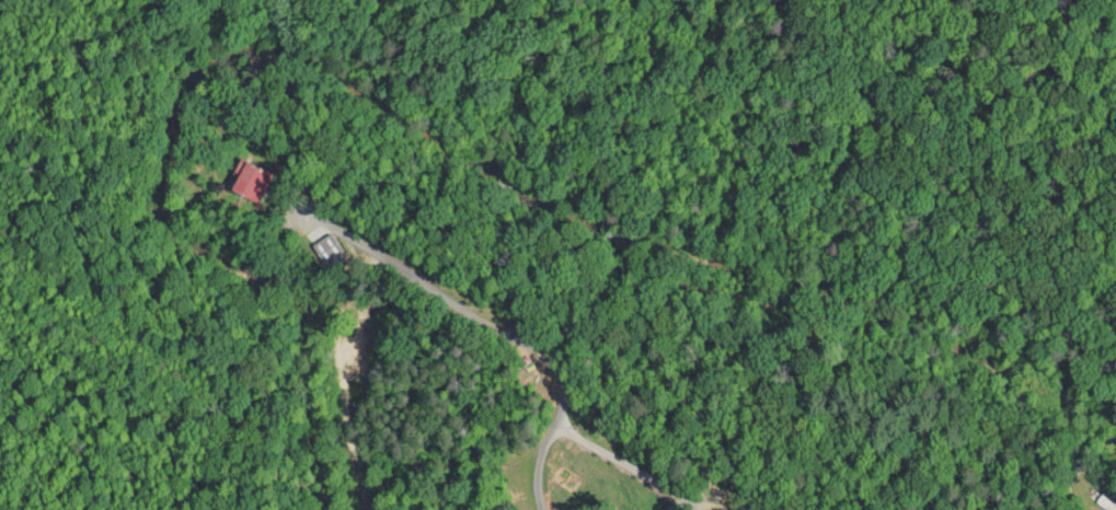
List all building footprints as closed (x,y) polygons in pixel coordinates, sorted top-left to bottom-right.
[(223,167),(215,183),(244,196),(258,167),(225,152),(219,165),(223,167)] [(298,239),(311,257),(330,243),(317,225),(298,239)]
